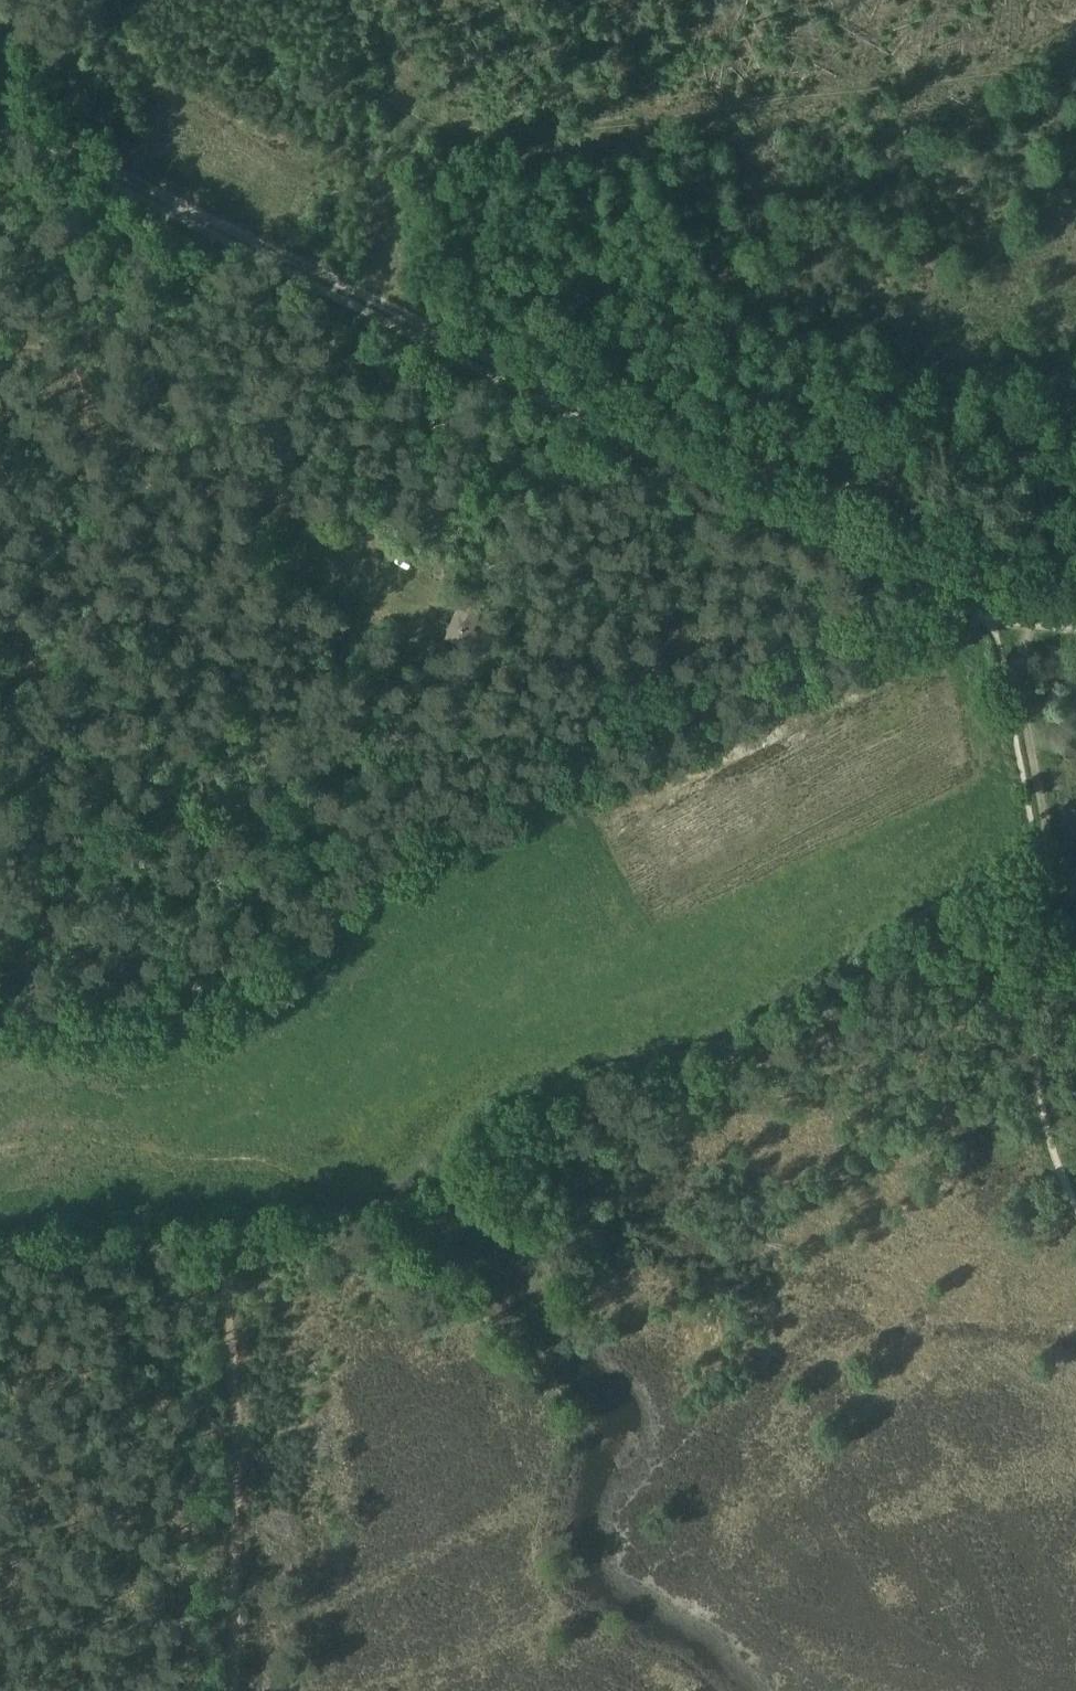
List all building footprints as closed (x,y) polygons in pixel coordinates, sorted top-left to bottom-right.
[(470,645),(485,606),(462,597),(447,637),(470,645)]
